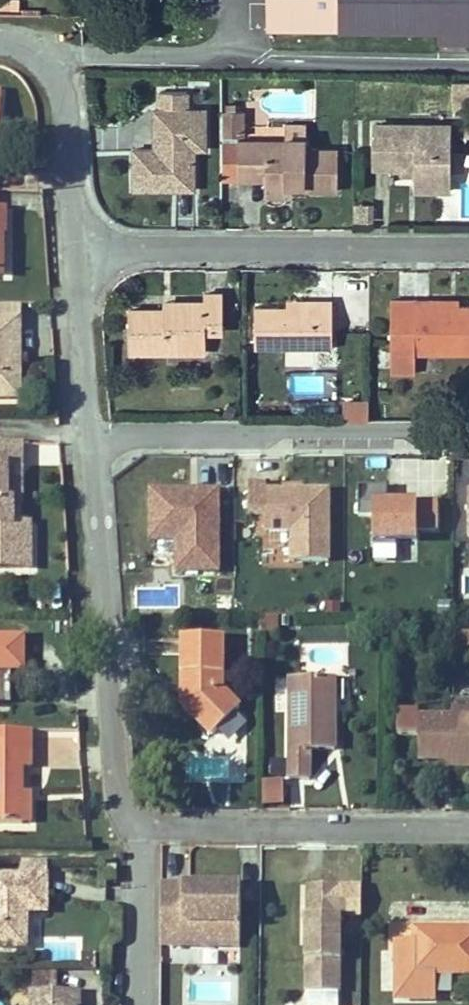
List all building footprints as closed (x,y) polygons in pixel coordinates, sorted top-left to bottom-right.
[(19,0),(10,0),(10,9),(19,9),(19,0)] [(281,30),(282,5),(276,5),(277,0),(273,0),(272,30),(281,30)] [(281,30),(341,29),(343,28),(445,29),(445,26),(455,26),(456,34),(461,38),(468,38),(468,0),(277,0),(276,5),(282,5),(281,30)] [(158,91),(157,108),(152,108),(153,142),(158,142),(158,148),(153,148),(132,148),(133,189),(193,189),(193,149),(193,109),(186,109),(186,91),(158,91)] [(222,105),(222,136),(237,136),(242,136),(242,111),(235,111),(235,105),(222,105)] [(204,109),(193,109),(193,149),(204,149),(204,109)] [(236,142),(236,180),(265,181),(265,196),(285,196),(285,188),(285,178),(305,178),(305,188),(304,191),(337,191),(337,151),(306,151),(306,123),(284,123),(285,141),(285,149),(266,150),(265,141),(236,142)] [(451,124),(372,124),(372,166),(390,165),(414,166),(414,174),(414,189),(450,189),(451,124)] [(236,180),(236,142),(237,136),(222,136),(222,179),(236,180)] [(266,150),(285,149),(285,141),(265,141),(266,150)] [(460,150),(460,165),(468,166),(468,150),(460,150)] [(414,174),(414,166),(390,165),(390,173),(414,174)] [(305,178),(285,178),(285,188),(305,188),(305,178)] [(206,343),(205,330),(222,330),(223,294),(204,294),(204,302),(171,303),(171,309),(163,310),(129,310),(129,351),(165,350),(165,343),(206,343)] [(459,305),(432,306),(432,300),(390,299),(390,353),(414,353),(468,353),(468,305),(459,305)] [(332,348),(332,302),(316,302),(316,307),(287,307),(255,307),(255,348),(332,348)] [(0,304),(0,321),(21,320),(21,304),(0,304)] [(21,320),(0,321),(0,399),(10,399),(11,383),(21,382),(21,357),(10,357),(10,351),(21,348),(21,320)] [(10,351),(10,357),(21,357),(21,348),(10,351)] [(390,373),(414,373),(414,353),(390,353),(390,373)] [(21,382),(11,383),(10,399),(21,399),(21,382)] [(343,420),(368,420),(369,402),(343,402),(343,420)] [(0,445),(0,568),(30,568),(29,533),(21,533),(21,524),(12,525),(12,501),(7,501),(7,466),(2,466),(1,445),(0,445)] [(20,445),(1,445),(2,466),(7,466),(7,501),(12,501),(21,501),(20,445)] [(329,491),(267,491),(267,484),(249,484),(249,515),(266,515),(265,531),(293,531),(292,562),(328,561),(329,491)] [(373,547),(396,547),(396,542),(418,542),(417,530),(438,530),(438,504),(387,504),(387,487),(358,487),(358,518),(373,517),(373,547)] [(151,539),(176,539),(177,572),(219,572),(219,491),(197,491),(197,496),(192,496),(192,491),(151,491),(151,539)] [(30,524),(21,524),(21,533),(29,533),(30,524)] [(260,634),(278,634),(279,617),(260,617),(260,634)] [(460,645),(468,645),(468,629),(460,629),(460,645)] [(214,734),(240,707),(221,689),(222,637),(183,637),(183,684),(193,684),(193,696),(183,705),(214,734)] [(25,638),(0,638),(0,670),(24,670),(25,638)] [(289,781),(310,781),(310,751),(335,751),(335,714),(331,714),(331,704),(335,704),(334,679),(289,679),(289,781)] [(183,684),(183,705),(193,696),(193,684),(183,684)] [(454,716),(468,717),(468,702),(454,702),(454,716)] [(454,716),(419,716),(419,761),(444,761),(468,761),(467,768),(468,768),(468,717),(454,716)] [(0,751),(0,824),(23,824),(23,793),(23,768),(31,768),(31,751),(0,751)] [(282,779),(262,779),(262,805),(282,805),(282,779)] [(31,793),(23,793),(23,824),(31,823),(31,793)] [(117,882),(117,867),(106,867),(106,882),(117,882)] [(51,877),(0,877),(0,949),(31,949),(30,920),(26,921),(26,914),(50,914),(51,877)] [(160,948),(239,950),(239,902),(182,902),(182,886),(161,886),(160,948)] [(182,886),(182,902),(239,902),(239,886),(182,886)] [(305,981),(340,982),(342,886),(324,886),(324,916),(305,915),(305,981)] [(324,886),(305,886),(305,915),(324,916),(324,886)] [(416,941),(398,941),(398,997),(436,997),(437,973),(468,974),(468,932),(416,931),(416,941)] [(49,969),(33,969),(33,990),(49,989),(49,969)] [(341,995),(340,982),(305,981),(305,994),(341,995)] [(81,989),(49,989),(33,990),(31,990),(31,1004),(81,1004),(81,989)]
